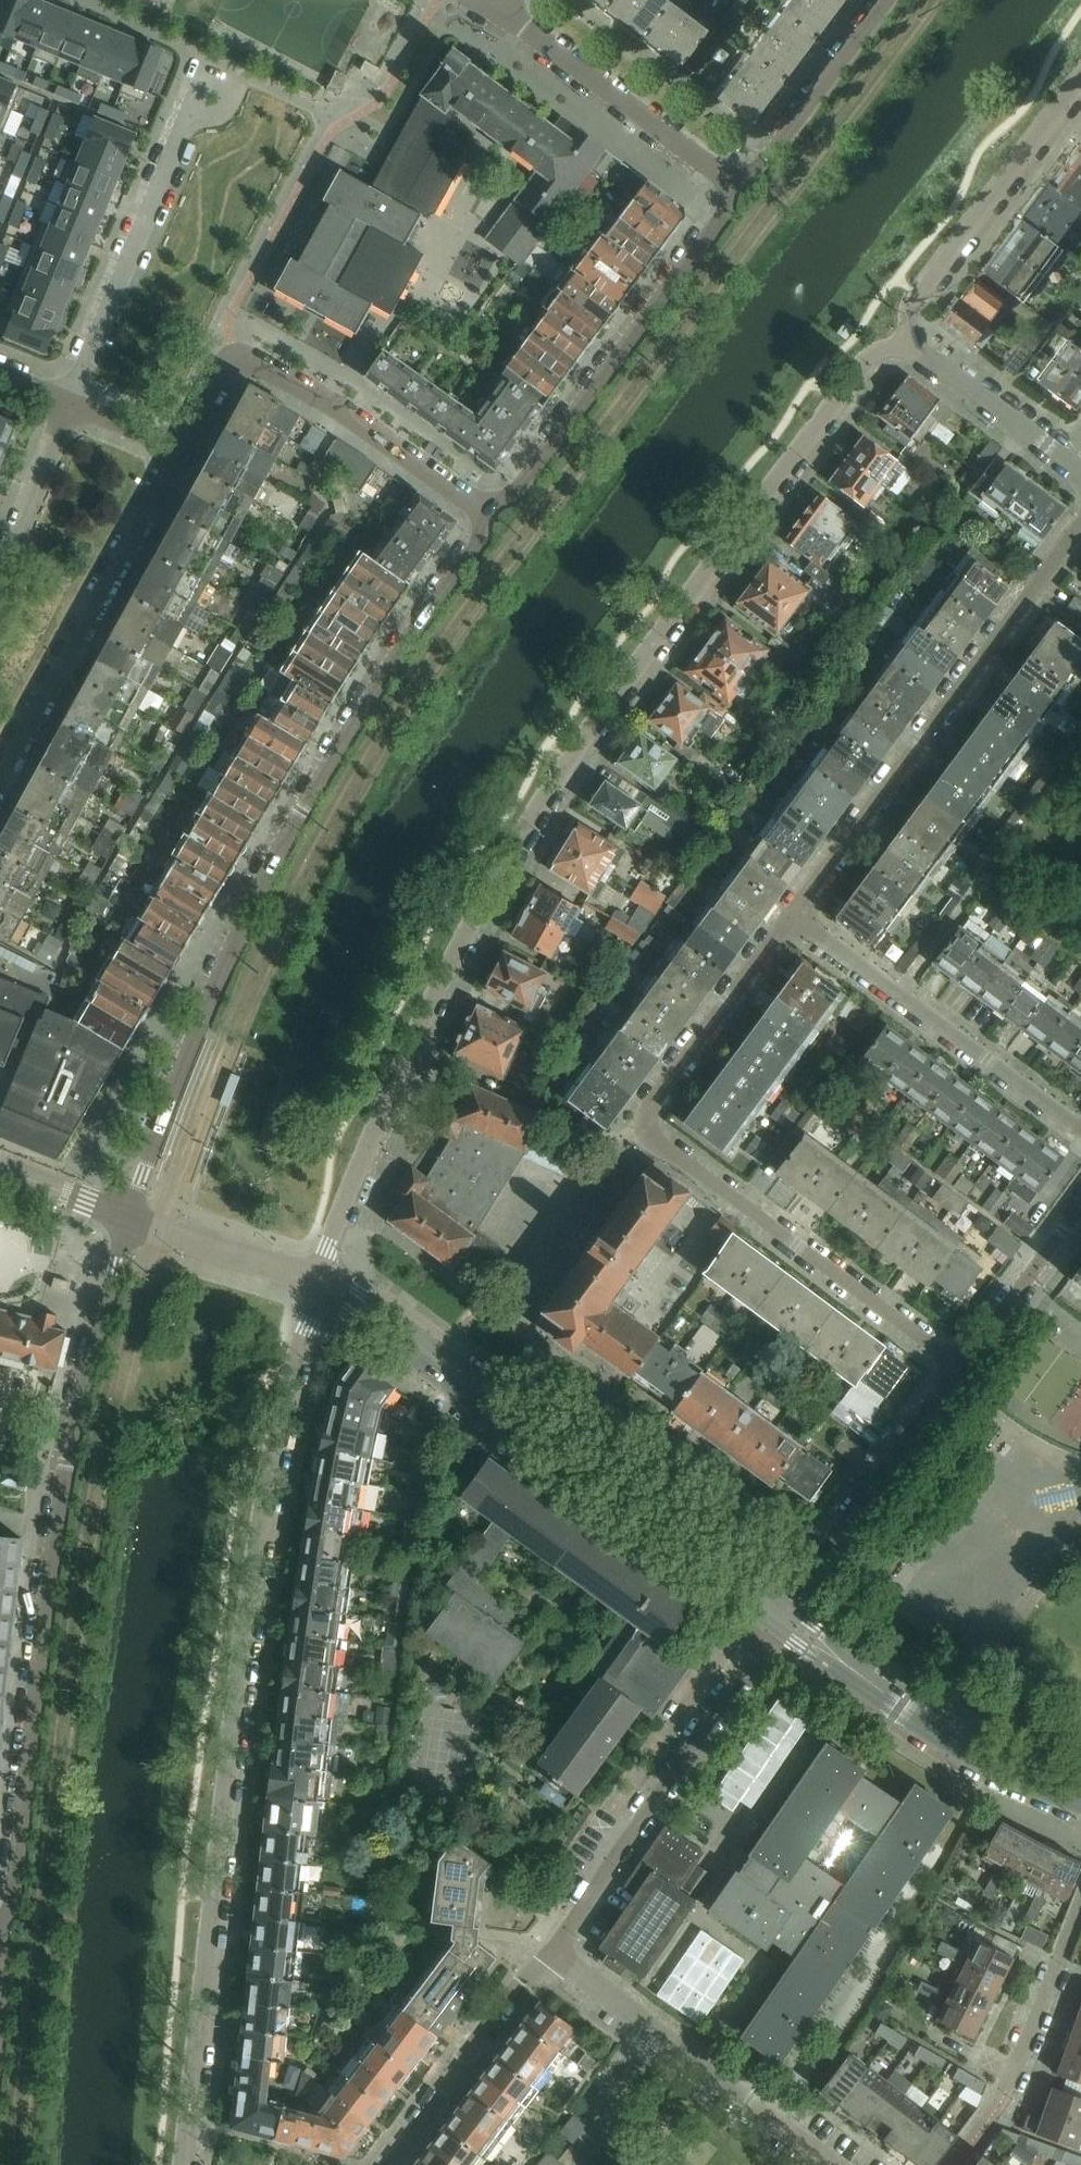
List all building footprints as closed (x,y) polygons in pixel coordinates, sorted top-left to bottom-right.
[(32,0),(6,0),(0,14),(0,33),(16,40),(32,0)] [(54,8),(34,0),(32,0),(16,40),(37,48),(38,49),(54,8)] [(602,12),(611,0),(586,0),(602,12)] [(602,12),(641,41),(672,0),(611,0),(602,12)] [(641,41),(678,70),(711,27),(676,0),(672,0),(641,41)] [(743,0),(738,0),(736,2),(750,13),(754,8),(747,3),(743,0)] [(778,10),(819,42),(850,0),(785,0),(778,10)] [(750,13),(736,2),(732,8),(742,16),(746,19),(750,13)] [(59,58),(76,18),(54,8),(38,49),(37,48),(33,58),(34,59),(55,67),(56,68),(60,58),(59,58)] [(742,16),(732,8),(728,13),(738,20),(742,16)] [(778,10),(762,31),(746,53),(787,84),(819,42),(778,10)] [(738,20),(728,13),(725,17),(735,25),(738,20)] [(735,25),(725,17),(722,22),(718,26),(725,32),(731,25),(734,27),(735,25)] [(81,67),(98,26),(76,18),(59,58),(60,58),(77,65),(81,67)] [(103,76),(119,35),(98,26),(81,67),(102,75),(103,76)] [(125,84),(141,44),(119,35),(103,76),(124,84),(125,84)] [(719,41),(711,35),(708,39),(716,45),(719,41)] [(716,45),(708,39),(705,44),(712,50),(716,45)] [(155,91),(161,76),(155,74),(164,54),(141,44),(125,84),(124,84),(120,93),(120,94),(121,94),(143,103),(149,89),(151,90),(155,91)] [(712,50),(705,44),(700,50),(708,56),(712,50)] [(708,56),(700,50),(696,55),(704,60),(708,56)] [(435,215),(471,150),(469,140),(446,128),(452,118),(447,115),(451,109),(537,173),(515,201),(516,202),(494,231),(493,231),(486,241),(519,266),(522,263),(536,245),(550,226),(564,208),(578,190),(592,171),(605,153),(606,151),(563,118),(555,129),(480,73),(488,62),(476,53),(469,63),(454,51),(443,65),(441,63),(438,67),(442,70),(422,97),(423,98),(373,189),(341,172),(324,202),(331,206),(299,264),(292,260),(275,291),(356,336),(373,307),(391,317),(425,256),(406,246),(422,217),(425,219),(435,215)] [(746,53),(731,73),(713,96),(755,127),(787,84),(746,53)] [(704,60),(696,55),(693,59),(701,65),(704,60)] [(701,65),(693,59),(689,64),(697,70),(701,65)] [(375,79),(380,70),(366,62),(365,63),(361,71),(375,79)] [(14,79),(18,71),(5,66),(2,74),(14,79)] [(327,90),(339,96),(348,78),(346,77),(337,72),(335,75),(327,90)] [(45,91),(49,83),(36,78),(33,87),(45,91)] [(22,89),(0,80),(0,107),(12,112),(22,89)] [(67,100),(70,92),(58,87),(55,95),(67,100)] [(79,105),(83,97),(70,92),(67,100),(79,105)] [(111,118),(114,110),(101,105),(98,113),(111,118)] [(12,112),(0,107),(0,133),(3,134),(4,133),(12,112)] [(44,125),(49,112),(41,109),(36,121),(44,125)] [(123,123),(126,115),(114,110),(111,118),(123,123)] [(58,130),(63,118),(55,115),(50,127),(58,130)] [(127,158),(136,136),(96,119),(87,142),(127,158)] [(39,137),(44,125),(36,121),(31,133),(39,137)] [(53,143),(58,130),(50,127),(45,139),(53,143)] [(118,180),(127,158),(87,142),(78,163),(78,164),(118,180)] [(1064,167),(1080,180),(1080,151),(1078,149),(1072,157),(1069,157),(1065,162),(1065,165),(1064,167)] [(26,168),(31,156),(23,153),(18,165),(26,168)] [(602,179),(616,161),(605,153),(592,171),(600,177),(602,179)] [(40,174),(45,162),(37,158),(32,171),(40,174)] [(109,202),(118,180),(78,164),(78,163),(68,159),(68,160),(59,182),(68,186),(69,186),(109,202)] [(21,180),(26,168),(18,165),(13,177),(21,180)] [(1049,186),(1080,211),(1080,180),(1064,167),(1062,169),(1059,170),(1055,175),(1056,178),(1049,186)] [(35,186),(40,174),(32,171),(27,183),(35,186)] [(685,210),(648,183),(635,173),(626,184),(639,195),(633,202),(675,233),(686,219),(685,210)] [(1019,220),(1021,222),(1054,246),(1080,211),(1049,186),(1046,184),(1019,220)] [(69,186),(68,186),(60,207),(100,224),(109,202),(69,186)] [(572,214),(586,195),(578,190),(564,208),(570,212),(572,214)] [(8,212),(13,199),(5,196),(0,208),(8,212)] [(23,217),(28,205),(19,202),(14,214),(23,217)] [(675,233),(633,202),(623,215),(619,221),(661,252),(675,233)] [(91,246),(100,224),(60,207),(51,228),(51,229),(91,246)] [(8,212),(0,208),(0,209),(0,222),(4,224),(8,212)] [(556,231),(570,212),(564,208),(550,226),(556,231)] [(18,230),(23,217),(14,214),(10,226),(18,230)] [(661,252),(619,221),(610,233),(606,239),(648,270),(661,252)] [(1012,234),(1009,234),(1003,242),(1003,245),(1002,247),(1042,277),(1061,251),(1054,246),(1021,222),(1012,234)] [(51,229),(51,228),(42,224),(41,225),(34,242),(32,247),(82,267),(91,246),(51,229)] [(542,249),(556,231),(550,226),(536,245),(542,249)] [(648,270),(606,239),(604,238),(591,256),(634,289),(648,270)] [(10,249),(2,245),(0,250),(0,259),(5,261),(10,249)] [(82,267),(32,247),(23,268),(73,289),(81,269),(82,267)] [(997,249),(991,257),(992,261),(982,273),(1022,303),(1042,277),(1002,247),(1000,249),(997,249)] [(634,289),(591,256),(577,275),(620,307),(634,289)] [(472,281),(487,290),(501,269),(486,259),(472,281)] [(516,288),(530,269),(522,263),(519,266),(521,267),(509,283),(516,288)] [(64,311),(73,289),(23,268),(14,290),(64,311)] [(620,307),(577,275),(571,283),(567,280),(559,291),(563,294),(606,326),(620,307)] [(975,279),(959,300),(989,322),(1005,301),(975,279)] [(55,332),(64,311),(14,290),(9,305),(6,312),(5,313),(15,317),(15,316),(55,332)] [(606,326),(563,294),(549,313),(550,314),(592,345),(606,326)] [(959,300),(942,323),(972,345),(989,322),(959,300)] [(1058,318),(1042,306),(1036,314),(1040,317),(1052,326),(1058,318)] [(415,309),(409,317),(415,321),(421,313),(415,309)] [(421,313),(415,321),(421,325),(427,318),(421,313)] [(592,345),(550,314),(536,333),(577,364),(592,345)] [(46,355),(55,332),(15,316),(15,317),(6,338),(34,350),(46,355)] [(1031,354),(1045,334),(1052,326),(1040,317),(1019,345),(1031,354)] [(427,318),(421,325),(426,329),(432,321),(427,318)] [(437,326),(432,321),(426,329),(431,333),(437,326)] [(1058,324),(1054,331),(1066,340),(1078,349),(1080,345),(1080,341),(1058,324)] [(437,326),(431,333),(436,337),(442,329),(437,326)] [(448,333),(442,329),(436,337),(441,341),(448,333)] [(448,333),(441,341),(447,345),(453,337),(448,333)] [(577,364),(536,333),(522,351),(564,382),(577,364)] [(453,337),(447,345),(452,349),(458,341),(453,337)] [(1078,349),(1066,340),(1053,357),(1080,378),(1080,351),(1078,349)] [(463,345),(458,341),(452,349),(457,353),(463,345)] [(463,345),(457,353),(463,357),(469,349),(463,345)] [(1031,354),(1019,345),(1001,367),(1013,377),(1031,354)] [(469,349),(463,357),(467,360),(474,353),(469,349)] [(564,382),(522,351),(504,376),(507,379),(545,407),(564,382)] [(1046,357),(1039,351),(1035,357),(1042,362),(1046,357)] [(420,377),(384,352),(365,378),(401,403),(420,377)] [(473,364),(478,357),(475,354),(474,353),(467,360),(473,364)] [(1075,409),(1077,406),(1078,407),(1080,403),(1080,378),(1053,357),(1036,380),(1075,409)] [(420,377),(401,403),(430,424),(449,398),(420,377)] [(545,407),(507,379),(490,401),(528,430),(545,407)] [(954,413),(908,379),(900,389),(897,390),(893,395),(893,398),(891,401),(892,402),(891,403),(929,432),(931,434),(939,424),(943,427),(954,413)] [(302,417),(295,414),(253,390),(229,433),(271,457),(277,461),(302,417)] [(477,418),(449,398),(430,424),(459,445),(476,423),(479,419),(477,418)] [(528,430),(490,401),(477,418),(479,419),(476,423),(512,451),(528,430)] [(884,431),(906,448),(914,438),(920,443),(929,432),(891,403),(890,404),(887,405),(883,410),(883,413),(881,417),(890,424),(884,431)] [(0,418),(0,446),(7,449),(17,425),(0,418)] [(512,451),(476,423),(459,445),(497,472),(512,451)] [(305,438),(313,443),(311,446),(308,450),(316,455),(323,442),(328,435),(313,425),(305,438)] [(277,461),(271,457),(229,433),(206,474),(249,498),(255,502),(277,461)] [(901,457),(897,463),(864,438),(855,449),(852,449),(848,455),(848,458),(847,460),(882,486),(881,487),(889,493),(907,469),(911,464),(901,457)] [(331,471),(347,447),(337,441),(321,465),(326,468),(331,471)] [(978,458),(981,461),(977,466),(985,473),(996,459),(1003,449),(991,441),(978,458)] [(341,478),(357,454),(347,447),(331,471),(339,476),(341,478)] [(351,485),(367,461),(357,454),(341,478),(351,485)] [(981,501),(1006,467),(996,459),(985,473),(973,490),(970,493),(981,501)] [(838,472),(830,483),(864,509),(881,487),(882,486),(847,460),(845,462),(842,463),(838,468),(838,472)] [(316,475),(315,469),(302,461),(296,471),(313,481),(316,475)] [(362,491),(377,468),(367,461),(351,485),(362,491)] [(973,490),(985,473),(977,466),(964,484),(973,490)] [(1015,472),(1009,467),(1007,466),(1006,467),(981,501),(1001,516),(1027,481),(1026,480),(1025,477),(1019,472),(1015,472)] [(348,512),(339,476),(331,471),(326,468),(338,515),(348,512)] [(255,502),(249,498),(206,474),(183,517),(225,541),(231,544),(243,523),(255,502)] [(1034,486),(1029,483),(1027,481),(1001,516),(1020,530),(1046,495),(1045,495),(1045,491),(1038,486),(1034,486)] [(312,495),(307,503),(315,508),(321,513),(324,508),(324,504),(323,502),(312,495)] [(458,523),(420,495),(402,518),(440,547),(458,523)] [(1054,501),(1047,496),(1046,495),(1020,530),(1040,545),(1066,510),(1065,509),(1064,506),(1057,501),(1054,501)] [(804,517),(802,519),(837,545),(844,551),(855,536),(848,531),(854,523),(820,496),(812,507),(808,508),(804,513),(804,517)] [(313,507),(307,516),(315,521),(321,513),(315,508),(313,507)] [(872,513),(866,520),(877,529),(883,521),(872,513)] [(307,516),(300,527),(310,533),(317,522),(315,521),(307,516)] [(231,544),(225,541),(183,517),(160,559),(202,582),(208,586),(231,544)] [(440,547),(402,518),(386,538),(425,567),(440,547)] [(785,542),(812,562),(820,568),(837,545),(802,519),(801,521),(797,522),(793,528),(793,531),(785,542)] [(877,529),(866,520),(861,528),(879,542),(885,535),(877,529)] [(320,554),(335,533),(326,527),(311,548),(320,554)] [(425,567),(386,538),(370,558),(410,587),(425,567)] [(1004,561),(1009,553),(993,542),(988,549),(1004,561)] [(291,550),(284,546),(279,555),(285,559),(288,554),(291,550)] [(327,559),(320,554),(311,548),(298,567),(313,577),(327,559)] [(298,555),(291,550),(288,554),(296,559),(298,555)] [(1015,558),(1014,557),(1009,553),(1004,561),(1010,566),(1015,558)] [(296,559),(288,554),(285,559),(293,563),(296,559)] [(410,587),(370,558),(365,555),(351,576),(397,606),(410,587)] [(1009,587),(967,556),(954,574),(996,605),(1009,587)] [(208,586),(202,582),(160,559),(137,600),(178,624),(185,628),(208,586)] [(755,582),(754,583),(794,613),(811,590),(772,560),(764,570),(758,571),(754,576),(755,582)] [(276,569),(284,573),(289,566),(281,561),(276,569)] [(269,566),(263,576),(265,577),(271,581),(279,586),(285,576),(269,566)] [(292,594),(296,588),(304,573),(297,568),(288,582),(284,588),(292,594)] [(827,573),(819,584),(829,592),(830,591),(838,598),(846,587),(827,573)] [(996,605),(954,574),(941,591),(983,623),(996,605)] [(397,606),(351,576),(338,594),(384,624),(397,606)] [(265,577),(259,587),(265,591),(268,586),(271,581),(265,577)] [(279,586),(271,581),(268,586),(276,591),(279,586)] [(744,596),(736,607),(776,637),(794,613),(754,583),(753,585),(747,585),(743,591),(744,596)] [(276,591),(268,586),(265,591),(273,595),(276,591)] [(261,615),(270,599),(273,595),(265,591),(259,587),(253,595),(251,594),(244,606),(261,615)] [(284,588),(271,608),(278,612),(279,614),(292,594),(284,588)] [(830,591),(829,592),(824,599),(843,613),(849,606),(838,598),(830,591)] [(983,623),(941,591),(928,609),(970,640),(983,623)] [(384,624),(338,594),(324,614),(371,645),(384,624)] [(1075,599),(1068,609),(1080,618),(1080,604),(1075,599)] [(185,628),(178,624),(137,600),(113,642),(155,666),(161,669),(185,628)] [(271,622),(278,612),(271,608),(265,618),(271,622)] [(970,640),(928,609),(915,626),(957,658),(970,640)] [(251,610),(247,616),(248,617),(255,621),(259,615),(251,610)] [(371,645),(324,614),(312,634),(358,664),(371,645)] [(891,620),(883,615),(877,624),(884,629),(891,620)] [(271,622),(265,618),(258,628),(265,633),(271,622)] [(718,631),(706,646),(755,683),(767,666),(759,660),(765,652),(726,623),(719,632),(718,631)] [(1045,642),(1080,668),(1080,640),(1058,623),(1045,642)] [(957,658),(915,626),(902,644),(944,675),(957,658)] [(265,633),(258,628),(252,637),(261,642),(266,634),(265,633)] [(358,664),(312,634),(298,655),(345,684),(358,664)] [(261,642),(252,637),(244,649),(250,654),(253,655),(261,642)] [(226,639),(221,646),(233,654),(236,648),(237,647),(232,643),(226,639)] [(161,669),(155,666),(113,642),(90,685),(138,712),(161,669)] [(801,655),(784,642),(777,650),(795,664),(801,655)] [(1032,659),(1074,690),(1080,680),(1080,668),(1045,642),(1032,659)] [(944,675),(902,644),(889,661),(931,693),(944,675)] [(696,663),(694,667),(689,673),(728,701),(734,693),(743,699),(755,683),(706,646),(695,662),(696,663)] [(235,655),(228,651),(219,647),(213,659),(207,668),(211,670),(221,676),(227,668),(235,655)] [(242,665),(250,654),(244,649),(236,662),(242,665)] [(345,684),(298,655),(285,675),(293,681),(332,704),(345,684)] [(1032,659),(1019,677),(1061,707),(1074,690),(1032,659)] [(931,693),(889,661),(876,679),(918,710),(931,693)] [(216,685),(221,676),(211,670),(199,690),(209,696),(216,685)] [(235,681),(238,684),(242,677),(237,674),(231,670),(227,676),(218,692),(226,696),(235,681)] [(293,681),(285,675),(282,673),(270,694),(321,724),(332,704),(293,681)] [(1019,677),(1006,694),(1048,725),(1061,707),(1019,677)] [(918,710),(876,679),(863,696),(905,727),(918,710)] [(138,712),(90,685),(67,726),(115,753),(138,712)] [(664,703),(695,727),(702,732),(709,723),(715,727),(721,719),(740,733),(746,726),(704,695),(699,701),(678,685),(673,692),(670,692),(666,697),(666,701),(664,703)] [(192,692),(187,699),(182,708),(188,712),(196,717),(202,708),(206,701),(192,692)] [(214,716),(226,696),(218,692),(206,711),(214,716)] [(321,724),(270,694),(257,715),(268,722),(308,746),(321,724)] [(1006,694),(993,711),(1035,742),(1048,725),(1006,694)] [(905,727),(863,696),(850,714),(892,745),(905,727)] [(677,751),(708,775),(715,765),(691,747),(695,742),(688,736),(695,727),(664,703),(662,706),(659,706),(655,712),(655,715),(651,721),(682,744),(677,751)] [(202,736),(214,716),(206,711),(193,731),(202,736)] [(993,711),(979,729),(1021,760),(1035,742),(993,711)] [(191,726),(196,717),(188,712),(182,721),(180,719),(173,731),(183,738),(191,726)] [(892,745),(850,714),(837,731),(879,762),(892,745)] [(268,722),(257,715),(246,735),(250,739),(296,766),(308,746),(268,722)] [(814,728),(804,720),(797,729),(808,737),(814,728)] [(115,753),(67,726),(44,769),(92,794),(115,753)] [(1070,741),(1075,745),(1080,737),(1080,727),(1070,741)] [(171,757),(183,738),(173,731),(169,729),(157,749),(163,752),(171,757)] [(808,737),(797,729),(790,737),(801,745),(808,737)] [(979,729),(967,746),(1009,777),(1021,760),(979,729)] [(204,737),(202,736),(193,731),(181,751),(192,757),(196,760),(209,740),(204,737)] [(879,762),(837,731),(824,749),(866,780),(879,762)] [(662,795),(683,766),(640,736),(629,751),(624,752),(620,758),(621,763),(620,764),(662,795)] [(296,766),(250,739),(239,758),(284,785),(296,766)] [(1070,741),(1058,758),(1062,762),(1075,745),(1070,741)] [(967,746),(954,764),(995,795),(1009,777),(967,746)] [(866,780),(824,749),(811,766),(853,797),(866,780)] [(192,757),(181,751),(178,756),(188,762),(192,757)] [(284,785),(239,758),(226,751),(214,771),(222,776),(227,779),(272,805),(284,785)] [(165,767),(171,757),(163,752),(158,762),(151,773),(159,777),(165,767)] [(188,762),(178,756),(169,770),(180,776),(188,762)] [(1058,758),(1044,777),(1049,780),(1062,762),(1058,758)] [(787,775),(777,768),(770,763),(765,770),(772,775),(781,782),(787,775)] [(954,764),(941,781),(983,812),(995,795),(954,764)] [(853,797),(811,766),(798,784),(840,815),(853,797)] [(92,794),(44,769),(21,809),(69,836),(92,794)] [(180,776),(169,770),(166,776),(176,782),(180,776)] [(176,782),(166,776),(157,790),(166,795),(167,796),(176,782)] [(227,779),(222,776),(211,794),(261,825),(272,805),(227,779)] [(1044,777),(1031,794),(1036,797),(1049,780),(1044,777)] [(941,781),(928,799),(970,830),(983,812),(941,781)] [(713,840),(672,813),(649,797),(641,808),(606,784),(600,793),(596,794),(593,797),(592,802),(593,804),(592,806),(626,829),(623,834),(627,837),(626,838),(630,840),(635,833),(642,823),(666,839),(673,830),(706,852),(713,840)] [(840,815),(798,784),(785,801),(827,832),(840,815)] [(157,790),(144,810),(154,815),(166,795),(157,790)] [(766,806),(748,792),(744,798),(762,812),(766,806)] [(137,793),(126,814),(134,818),(145,797),(137,793)] [(261,825),(211,794),(198,815),(248,845),(261,825)] [(1031,794),(1018,812),(1023,816),(1036,797),(1031,794)] [(928,799),(914,817),(955,849),(970,830),(928,799)] [(738,821),(746,809),(749,806),(741,801),(739,804),(730,815),(738,821)] [(827,832),(785,801),(772,819),(814,850),(827,832)] [(720,830),(679,802),(672,813),(713,840),(717,834),(720,830)] [(21,809),(0,847),(0,852),(39,874),(45,878),(69,836),(21,809)] [(144,810),(132,831),(141,836),(154,815),(144,810)] [(1018,812),(1005,829),(1010,833),(1023,816),(1018,812)] [(248,845),(198,815),(197,814),(185,834),(236,865),(248,845)] [(914,817),(901,835),(943,866),(955,849),(914,817)] [(114,819),(108,828),(122,837),(128,827),(114,819)] [(814,850),(772,819),(759,836),(801,867),(814,850)] [(571,839),(565,848),(605,872),(611,863),(616,867),(625,853),(580,825),(578,827),(574,827),(569,834),(571,839)] [(116,846),(122,837),(108,828),(102,837),(94,851),(108,860),(116,846)] [(1005,829),(992,847),(997,850),(1010,833),(1005,829)] [(134,848),(141,836),(132,831),(124,843),(134,848)] [(236,865),(185,834),(172,855),(174,856),(224,886),(236,865)] [(711,855),(719,844),(723,838),(717,834),(713,840),(706,852),(711,855)] [(901,835),(888,852),(930,883),(943,866),(901,835)] [(801,867),(759,836),(746,854),(788,885),(801,867)] [(992,847),(978,866),(983,869),(997,850),(992,847)] [(553,869),(551,871),(597,899),(605,885),(600,881),(605,872),(565,848),(560,857),(555,858),(551,864),(553,869)] [(39,874),(0,852),(0,936),(10,941),(45,878),(39,874)] [(888,852),(876,869),(917,901),(930,883),(888,852)] [(788,885),(746,854),(733,871),(775,902),(788,885)] [(116,856),(108,871),(117,876),(126,862),(116,856)] [(224,886),(174,856),(162,876),(212,906),(224,886)] [(136,861),(131,869),(142,876),(148,868),(136,861)] [(87,862),(82,870),(97,879),(102,871),(87,862)] [(983,869),(978,866),(965,883),(970,887),(983,869)] [(876,869),(862,887),(904,918),(917,901),(876,869)] [(97,879),(82,870),(77,877),(92,886),(97,879)] [(775,902),(733,871),(720,889),(762,920),(775,902)] [(212,906),(162,876),(155,887),(148,882),(142,891),(146,893),(200,926),(212,906)] [(641,882),(635,891),(646,898),(652,889),(641,882)] [(965,883),(952,900),(957,904),(970,887),(965,883)] [(862,887),(849,905),(891,936),(904,918),(862,887)] [(524,910),(565,933),(575,939),(584,923),(577,919),(582,911),(542,888),(536,898),(532,896),(524,910)] [(668,899),(652,889),(646,898),(662,908),(668,899)] [(762,920),(720,889),(707,906),(749,937),(762,920)] [(1001,900),(988,890),(983,897),(996,907),(1001,900)] [(114,902),(105,897),(96,891),(83,913),(92,918),(95,913),(102,917),(107,908),(110,910),(114,902)] [(646,898),(635,891),(630,900),(641,907),(643,904),(646,898)] [(200,926),(146,893),(137,907),(143,911),(140,918),(187,947),(200,926)] [(73,920),(77,912),(84,901),(77,897),(66,916),(73,920)] [(662,908),(646,898),(643,904),(658,913),(662,908)] [(689,911),(674,899),(670,905),(684,917),(689,911)] [(944,921),(957,904),(952,900),(939,917),(944,921)] [(684,917),(670,905),(665,911),(680,922),(684,917)] [(849,905),(837,921),(879,952),(891,936),(849,905)] [(749,937),(707,906),(694,924),(736,955),(749,937)] [(988,928),(993,932),(1008,912),(1003,908),(988,928)] [(565,933),(524,910),(516,925),(520,927),(514,937),(555,960),(560,950),(556,948),(565,933)] [(1008,912),(993,932),(998,936),(1014,915),(1008,912)] [(616,913),(613,918),(628,927),(633,920),(620,913),(616,913)] [(66,931),(73,920),(66,916),(60,928),(66,931)] [(187,947),(140,918),(139,917),(125,939),(174,968),(187,947)] [(628,927),(613,918),(607,929),(635,944),(641,934),(628,927)] [(939,929),(934,925),(930,922),(923,932),(924,933),(931,938),(939,929)] [(736,955),(694,924),(681,941),(723,972),(736,955)] [(1004,961),(961,929),(935,964),(979,997),(1004,961)] [(919,956),(931,938),(924,933),(910,950),(913,952),(919,956)] [(663,947),(648,935),(643,941),(658,952),(663,947)] [(49,936),(43,947),(54,954),(60,942),(49,936)] [(76,966),(82,941),(74,937),(68,962),(76,966)] [(174,968),(125,939),(123,937),(110,959),(161,990),(174,968)] [(1032,961),(1037,964),(1052,944),(1047,940),(1032,961)] [(658,952),(643,941),(639,947),(654,958),(658,952)] [(723,972),(681,941),(668,958),(710,990),(723,972)] [(1052,944),(1037,964),(1043,969),(1058,949),(1052,944)] [(34,974),(38,966),(0,946),(0,956),(34,974)] [(43,947),(37,957),(49,963),(54,954),(43,947)] [(914,962),(919,956),(913,952),(910,950),(905,957),(914,962)] [(540,985),(545,975),(505,954),(495,973),(490,976),(488,979),(489,985),(486,990),(524,1009),(536,1015),(545,997),(548,989),(540,985)] [(710,990),(668,958),(655,976),(697,1007),(710,990)] [(161,990),(110,959),(97,979),(99,980),(149,1011),(161,990)] [(1047,994),(1004,961),(979,997),(1022,1029),(1047,994)] [(76,966),(68,962),(63,986),(71,990),(76,966)] [(847,996),(804,965),(791,983),(833,1015),(837,1018),(851,999),(847,996)] [(636,982),(621,970),(617,977),(632,988),(636,982)] [(599,980),(583,971),(577,981),(593,990),(599,980)] [(697,1007),(655,976),(642,993),(684,1025),(697,1007)] [(0,977),(0,1066),(5,1068),(18,1073),(0,1116),(0,1138),(58,1161),(124,1051),(74,1020),(65,1014),(57,1011),(48,1007),(51,998),(0,977)] [(632,988),(617,977),(613,983),(627,993),(632,988)] [(1080,996),(1080,979),(1072,991),(1080,997),(1080,996)] [(149,1011),(99,980),(86,1000),(137,1030),(149,1011)] [(833,1015),(791,983),(777,1002),(819,1033),(833,1015)] [(65,1014),(70,996),(61,993),(60,999),(57,1011),(65,1014)] [(684,1025),(642,993),(629,1011),(671,1042),(684,1025)] [(1047,994),(1022,1029),(1066,1062),(1080,1042),(1080,1019),(1047,994)] [(137,1030),(86,1000),(74,1020),(124,1051),(125,1051),(137,1030)] [(777,1002),(765,1019),(807,1050),(819,1033),(777,1002)] [(528,1029),(517,1024),(478,1006),(473,1017),(468,1019),(466,1025),(467,1029),(466,1032),(516,1055),(528,1029)] [(547,1021),(536,1015),(524,1009),(520,1017),(543,1028),(547,1021)] [(671,1042),(629,1011),(616,1028),(658,1060),(671,1042)] [(845,1015),(841,1021),(858,1034),(862,1029),(845,1015)] [(556,1035),(543,1028),(520,1017),(517,1024),(528,1029),(534,1032),(531,1039),(550,1046),(556,1035)] [(765,1019),(752,1036),(793,1068),(807,1050),(765,1019)] [(932,1060),(910,1043),(888,1027),(862,1062),(906,1094),(932,1060)] [(658,1060),(616,1028),(603,1046),(645,1077),(658,1060)] [(454,1057),(504,1081),(516,1055),(466,1032),(465,1034),(461,1035),(458,1042),(460,1046),(454,1057)] [(832,1034),(828,1039),(845,1052),(849,1047),(832,1034)] [(752,1036),(738,1054),(780,1086),(793,1068),(752,1036)] [(845,1052),(828,1039),(824,1044),(841,1057),(845,1052)] [(1066,1062),(1080,1073),(1080,1042),(1066,1062)] [(645,1077),(603,1046),(590,1063),(632,1094),(645,1077)] [(738,1054),(725,1072),(767,1103),(780,1086),(738,1054)] [(976,1092),(932,1060),(906,1094),(950,1127),(976,1092)] [(632,1094),(590,1063),(577,1081),(619,1112),(632,1094)] [(806,1069),(802,1075),(819,1088),(823,1082),(806,1069)] [(725,1072),(712,1089),(754,1120),(767,1103),(725,1072)] [(819,1088),(802,1075),(798,1080),(815,1093),(819,1088)] [(619,1112),(577,1081),(564,1099),(586,1116),(578,1127),(597,1142),(619,1112)] [(428,1180),(414,1170),(413,1169),(393,1196),(402,1203),(387,1223),(453,1271),(468,1249),(495,1269),(507,1254),(477,1231),(523,1157),(567,1177),(575,1160),(534,1141),(544,1119),(547,1121),(549,1116),(544,1113),(543,1116),(534,1112),(509,1101),(471,1083),(461,1106),(451,1101),(437,1133),(453,1140),(428,1180)] [(517,1085),(509,1101),(534,1112),(541,1096),(517,1085)] [(712,1089),(699,1107),(741,1138),(754,1120),(712,1089)] [(559,1097),(549,1090),(544,1100),(552,1106),(559,1097)] [(1020,1125),(976,1092),(950,1127),(994,1160),(1020,1125)] [(864,1097),(851,1114),(856,1118),(869,1101),(864,1097)] [(869,1101),(856,1118),(861,1121),(874,1104),(869,1101)] [(782,1103),(777,1110),(794,1122),(799,1116),(782,1103)] [(838,1125),(845,1116),(830,1106),(824,1114),(838,1125)] [(728,1155),(741,1138),(699,1107),(686,1124),(728,1155)] [(794,1122),(777,1110),(773,1116),(790,1129),(794,1122)] [(856,1124),(847,1117),(838,1128),(847,1135),(856,1124)] [(879,1118),(873,1127),(878,1131),(885,1122),(879,1118)] [(867,1132),(856,1124),(847,1135),(859,1143),(867,1132)] [(1064,1158),(1020,1125),(994,1160),(1039,1193),(1064,1158)] [(907,1129),(894,1146),(900,1150),(912,1133),(907,1129)] [(856,1175),(806,1138),(804,1141),(793,1133),(770,1164),(780,1172),(779,1174),(829,1211),(856,1175)] [(912,1133),(900,1150),(905,1154),(917,1137),(912,1133)] [(756,1139),(752,1145),(768,1158),(773,1152),(756,1139)] [(768,1158),(752,1145),(747,1151),(764,1164),(768,1158)] [(887,1165),(896,1171),(905,1160),(896,1153),(887,1165)] [(908,1179),(916,1168),(905,1160),(896,1171),(892,1177),(900,1183),(904,1177),(908,1179)] [(949,1161),(937,1178),(943,1182),(955,1165),(949,1161)] [(641,1178),(595,1240),(587,1251),(586,1253),(583,1258),(543,1311),(535,1323),(559,1340),(572,1350),(578,1341),(630,1379),(631,1377),(657,1342),(606,1304),(687,1193),(650,1165),(641,1178)] [(955,1165),(943,1182),(949,1186),(961,1170),(955,1165)] [(921,1172),(914,1181),(923,1187),(929,1178),(921,1172)] [(905,1211),(856,1175),(829,1211),(878,1248),(905,1211)] [(935,1199),(945,1207),(954,1196),(943,1188),(935,1199)] [(994,1194),(981,1211),(987,1215),(999,1198),(994,1194)] [(976,1213),(964,1204),(954,1196),(945,1207),(961,1220),(963,1216),(970,1221),(976,1213)] [(999,1198),(987,1215),(993,1219),(1005,1203),(999,1198)] [(955,1248),(934,1233),(941,1224),(930,1216),(923,1225),(905,1211),(878,1248),(928,1285),(933,1277),(955,1248)] [(1013,1213),(1005,1224),(1026,1240),(1034,1229),(1013,1213)] [(739,1231),(721,1217),(709,1234),(726,1247),(733,1238),(739,1231)] [(1021,1246),(998,1229),(989,1242),(1012,1259),(1021,1246)] [(733,1238),(726,1247),(707,1274),(757,1311),(783,1275),(733,1238)] [(960,1242),(955,1248),(933,1277),(961,1298),(981,1271),(971,1263),(977,1255),(960,1242)] [(1076,1274),(1075,1274),(1071,1280),(1063,1291),(1060,1294),(1058,1296),(1058,1297),(1080,1314),(1080,1267),(1076,1274)] [(833,1311),(783,1275),(757,1311),(806,1347),(833,1311)] [(55,1279),(52,1290),(67,1294),(70,1283),(55,1279)] [(707,1307),(699,1317),(709,1324),(717,1314),(707,1307)] [(58,1372),(68,1332),(55,1329),(58,1317),(39,1312),(37,1318),(0,1309),(0,1358),(58,1372)] [(882,1348),(833,1311),(806,1347),(856,1384),(860,1378),(881,1350),(882,1348)] [(727,1321),(717,1314),(709,1324),(720,1331),(727,1321)] [(706,1324),(692,1342),(708,1354),(721,1335),(706,1324)] [(760,1360),(767,1350),(757,1343),(751,1338),(743,1348),(760,1360)] [(704,1371),(660,1339),(657,1342),(631,1377),(675,1410),(701,1375),(704,1371)] [(767,1350),(760,1360),(770,1367),(778,1358),(767,1350)] [(908,1370),(881,1350),(860,1378),(887,1398),(908,1370)] [(344,1377),(339,1384),(338,1384),(335,1397),(351,1401),(354,1399),(361,1401),(363,1405),(375,1407),(378,1409),(383,1413),(383,1410),(380,1408),(393,1389),(355,1361),(354,1363),(350,1363),(342,1372),(344,1377)] [(733,1366),(725,1377),(733,1382),(740,1372),(733,1366)] [(751,1411),(704,1377),(701,1375),(675,1410),(674,1412),(724,1448),(751,1411)] [(806,1378),(799,1388),(809,1395),(816,1386),(806,1378)] [(826,1392),(816,1386),(809,1395),(819,1403),(826,1392)] [(351,1401),(335,1397),(333,1406),(329,1407),(325,1422),(347,1427),(350,1426),(354,1427),(356,1430),(378,1434),(383,1413),(378,1409),(375,1407),(363,1405),(361,1401),(354,1399),(351,1401)] [(883,1432),(860,1415),(843,1402),(834,1414),(852,1426),(851,1427),(874,1444),(883,1432)] [(800,1448),(753,1413),(751,1411),(724,1448),(773,1485),(779,1476),(799,1449),(800,1448)] [(347,1427),(325,1422),(319,1449),(339,1453),(342,1450),(349,1452),(351,1455),(372,1459),(378,1434),(356,1430),(354,1427),(350,1426),(347,1427)] [(456,1445),(459,1440),(449,1432),(445,1437),(456,1445)] [(835,1449),(858,1466),(867,1453),(844,1437),(835,1449)] [(463,1450),(466,1445),(461,1441),(457,1446),(463,1450)] [(473,1458),(477,1453),(468,1446),(464,1451),(473,1458)] [(339,1453),(319,1449),(314,1476),(333,1479),(337,1477),(344,1478),(345,1482),(367,1486),(372,1459),(351,1455),(349,1452),(342,1450),(339,1453)] [(806,1455),(799,1449),(779,1476),(787,1481),(785,1483),(810,1501),(832,1471),(808,1453),(806,1455)] [(419,1455),(416,1468),(430,1471),(433,1458),(419,1455)] [(577,1796),(640,1709),(650,1716),(689,1663),(665,1645),(692,1609),(489,1459),(484,1466),(475,1459),(454,1487),(463,1494),(461,1497),(495,1522),(446,1589),(448,1591),(426,1622),(433,1628),(429,1633),(495,1682),(523,1644),(503,1630),(515,1614),(475,1585),(512,1534),(631,1622),(593,1674),(601,1680),(537,1767),(553,1778),(550,1782),(565,1793),(568,1790),(577,1796)] [(0,1484),(0,1485),(26,1492),(30,1474),(4,1468),(0,1484)] [(333,1479),(314,1476),(309,1502),(329,1505),(332,1503),(338,1504),(341,1507),(362,1511),(367,1486),(345,1482),(344,1478),(337,1477),(333,1479)] [(414,1476),(411,1493),(425,1495),(429,1478),(414,1476)] [(329,1505),(309,1502),(305,1528),(324,1532),(328,1529),(334,1530),(336,1533),(358,1537),(359,1533),(362,1511),(341,1507),(338,1504),(332,1503),(329,1505)] [(324,1532),(305,1528),(300,1555),(321,1558),(324,1556),(329,1557),(331,1560),(354,1564),(358,1537),(336,1533),(334,1530),(328,1529),(324,1532)] [(404,1536),(403,1543),(415,1545),(417,1534),(409,1533),(404,1536)] [(23,1540),(0,1537),(0,1591),(18,1593),(23,1540)] [(321,1558),(300,1555),(297,1581),(316,1584),(319,1582),(325,1583),(327,1585),(350,1589),(354,1564),(331,1560),(329,1557),(324,1556),(321,1558)] [(408,1598),(411,1579),(394,1576),(391,1595),(398,1596),(408,1598)] [(316,1584),(297,1581),(293,1607),(312,1610),(315,1608),(323,1608),(324,1611),(346,1615),(350,1589),(327,1585),(325,1583),(319,1582),(316,1584)] [(18,1593),(0,1591),(0,1644),(12,1645),(18,1593)] [(405,1617),(408,1598),(398,1596),(396,1616),(405,1617)] [(312,1610),(293,1607),(289,1634),(308,1637),(312,1634),(317,1634),(321,1638),(342,1642),(346,1615),(324,1611),(323,1608),(315,1608),(312,1610)] [(377,1619),(364,1617),(362,1625),(375,1628),(377,1619)] [(308,1637),(289,1634),(285,1660),(306,1663),(309,1661),(314,1661),(316,1665),(339,1667),(342,1642),(321,1638),(317,1634),(312,1634),(308,1637)] [(12,1645),(0,1644),(0,1696),(6,1697),(12,1645)] [(383,1659),(381,1672),(397,1674),(398,1674),(400,1661),(399,1661),(383,1659)] [(306,1663),(285,1660),(282,1687),(302,1689),(305,1687),(311,1688),(313,1691),(336,1693),(339,1667),(316,1665),(314,1661),(309,1661),(306,1663)] [(374,1672),(353,1669),(352,1678),(373,1680),(374,1672)] [(302,1689),(282,1687),(280,1698),(279,1713),(298,1715),(302,1713),(308,1714),(310,1717),(332,1719),(336,1693),(313,1691),(311,1688),(305,1687),(302,1689)] [(778,1699),(711,1798),(733,1812),(740,1802),(751,1809),(811,1722),(778,1699)] [(298,1715),(279,1713),(275,1740),(294,1742),(298,1740),(305,1740),(307,1744),(329,1746),(332,1719),(310,1717),(308,1714),(302,1713),(298,1715)] [(378,1724),(374,1750),(388,1751),(391,1725),(378,1724)] [(326,1772),(329,1746),(307,1744),(305,1740),(298,1740),(294,1742),(275,1740),(273,1763),(274,1764),(274,1766),(291,1768),(295,1765),(302,1766),(305,1770),(326,1772)] [(860,1776),(864,1771),(827,1746),(752,1855),(749,1859),(742,1854),(734,1867),(741,1872),(739,1875),(737,1874),(712,1911),(766,1948),(771,1942),(797,1959),(744,2037),(780,2062),(953,1812),(916,1786),(903,1805),(860,1776)] [(332,1773),(326,1772),(305,1770),(302,1766),(295,1765),(291,1768),(274,1766),(273,1775),(271,1776),(270,1788),(271,1790),(271,1793),(273,1793),(273,1797),(271,1796),(270,1798),(318,1804),(319,1798),(323,1799),(329,1799),(332,1773)] [(372,1769),(371,1777),(385,1779),(386,1770),(372,1769)] [(543,1788),(539,1793),(560,1809),(564,1804),(567,1801),(545,1785),(543,1788)] [(318,1804),(270,1798),(269,1812),(266,1814),(265,1824),(267,1827),(267,1831),(311,1836),(311,1835),(313,1836),(318,1804)] [(983,1858),(1003,1870),(1023,1834),(1003,1823),(983,1858)] [(609,1955),(604,1963),(621,1975),(626,1967),(643,1979),(697,1902),(679,1889),(704,1852),(667,1827),(625,1888),(637,1896),(600,1949),(609,1955)] [(311,1836),(267,1831),(265,1834),(262,1860),(307,1865),(311,1836)] [(1042,1845),(1023,1834),(1003,1870),(1024,1881),(1042,1845)] [(457,1838),(444,1855),(439,1860),(432,1922),(454,1925),(452,1937),(459,1938),(403,2011),(438,2037),(498,1958),(479,1944),(480,1939),(479,1939),(480,1928),(475,1928),(481,1877),(491,1864),(457,1838)] [(1062,1854),(1042,1845),(1024,1881),(1044,1891),(1062,1854)] [(1062,1854),(1044,1891),(1066,1901),(1080,1868),(1080,1863),(1062,1854)] [(307,1865),(262,1860),(259,1889),(304,1895),(307,1865)] [(711,1875),(699,1867),(684,1890),(695,1898),(711,1875)] [(994,1874),(989,1885),(998,1890),(1004,1879),(994,1874)] [(993,1900),(998,1890),(989,1885),(983,1895),(986,1897),(993,1900)] [(324,1886),(323,1895),(341,1897),(342,1888),(324,1886)] [(304,1895),(259,1889),(255,1919),(300,1924),(304,1895)] [(1036,1896),(1031,1907),(1041,1911),(1046,1901),(1036,1896)] [(1036,1922),(1041,1911),(1031,1907),(1026,1917),(1036,1922)] [(300,1924),(255,1919),(252,1948),(297,1953),(300,1924)] [(1023,1937),(1044,1945),(1049,1932),(1028,1924),(1023,1937)] [(702,1930),(657,1996),(701,2026),(745,1960),(702,1930)] [(979,1941),(968,1961),(1004,1979),(1014,1959),(979,1941)] [(937,1952),(948,1957),(953,1947),(942,1942),(937,1952)] [(953,1947),(948,1957),(959,1963),(964,1953),(953,1947)] [(297,1953),(252,1948),(249,1977),(294,1982),(297,1953)] [(1004,1979),(968,1961),(958,1981),(994,1999),(1004,1979)] [(294,1982),(249,1977),(248,1979),(246,1981),(244,2004),(290,2009),(294,1982)] [(994,1999),(958,1981),(948,2001),(984,2019),(994,1999)] [(917,1992),(928,1997),(933,1987),(922,1982),(917,1992)] [(944,1992),(933,1987),(928,1997),(939,2002),(944,1992)] [(984,2019),(948,2001),(938,2021),(973,2039),(984,2019)] [(582,2034),(541,2003),(531,2016),(529,2014),(523,2023),(566,2055),(582,2034)] [(290,2009),(244,2004),(243,2016),(241,2032),(287,2036),(290,2009)] [(438,2037),(403,2011),(395,2004),(381,2022),(425,2055),(438,2037)] [(425,2055),(381,2022),(368,2039),(411,2072),(425,2055)] [(566,2055),(523,2023),(509,2041),(552,2073),(566,2055)] [(895,2032),(882,2024),(876,2034),(889,2042),(895,2032)] [(287,2036),(241,2032),(238,2057),(271,2061),(284,2063),(287,2036)] [(908,2039),(895,2032),(889,2042),(902,2049),(908,2039)] [(1066,2054),(1080,2059),(1080,2036),(1073,2033),(1066,2054)] [(411,2072),(368,2039),(355,2057),(398,2090),(411,2072)] [(552,2073),(509,2041),(496,2058),(539,2091),(552,2073)] [(934,2054),(921,2046),(915,2057),(928,2064),(934,2054)] [(850,2054),(821,2092),(839,2106),(868,2068),(850,2054)] [(947,2061),(934,2054),(928,2064),(941,2072),(947,2061)] [(1058,2076),(1080,2084),(1080,2059),(1066,2054),(1058,2076)] [(587,2056),(579,2065),(589,2073),(597,2064),(587,2056)] [(271,2061),(238,2057),(233,2101),(266,2104),(267,2103),(271,2061)] [(398,2090),(355,2057),(342,2074),(385,2107),(398,2090)] [(539,2091),(496,2058),(483,2075),(526,2108),(539,2091)] [(868,2068),(839,2106),(857,2120),(886,2082),(868,2068)] [(322,2078),(311,2069),(307,2075),(318,2083),(322,2078)] [(974,2077),(960,2069),(954,2079),(969,2087),(974,2077)] [(385,2107),(342,2074),(329,2091),(372,2124),(385,2107)] [(318,2083),(307,2075),(303,2080),(313,2088),(318,2083)] [(526,2108),(483,2075),(470,2093),(513,2125),(526,2108)] [(988,2085),(974,2077),(969,2087),(984,2096),(988,2085)] [(886,2082),(857,2120),(875,2134),(904,2095),(886,2082)] [(1045,2111),(1080,2124),(1080,2098),(1053,2088),(1045,2111)] [(372,2124),(329,2091),(315,2109),(359,2142),(372,2124)] [(513,2125),(470,2093),(457,2110),(500,2143),(513,2125)] [(904,2095),(875,2134),(893,2147),(922,2109),(904,2095)] [(266,2104),(233,2101),(231,2122),(233,2125),(233,2127),(277,2139),(285,2108),(267,2103),(266,2104)] [(306,2113),(290,2108),(287,2108),(288,2105),(286,2105),(285,2108),(277,2139),(344,2157),(349,2150),(352,2150),(359,2142),(315,2109),(309,2117),(305,2115),(306,2113)] [(922,2109),(893,2147),(911,2161),(940,2123),(922,2109)] [(500,2143),(457,2110),(443,2127),(486,2160),(500,2143)] [(1023,2130),(1078,2149),(1080,2142),(1080,2124),(1045,2111),(1042,2120),(1028,2115),(1023,2130)] [(575,2117),(561,2135),(574,2145),(588,2127),(575,2117)] [(911,2161),(916,2164),(936,2164),(937,2164),(936,2164),(958,2136),(940,2123),(911,2161)] [(443,2127),(430,2145),(457,2164),(483,2164),(486,2160),(443,2127)] [(1021,2136),(1003,2129),(998,2137),(1018,2145),(1021,2136)] [(1041,2143),(1027,2138),(1024,2146),(1038,2152),(1041,2143)] [(1056,2148),(1041,2143),(1038,2152),(1052,2157),(1056,2148)] [(556,2144),(549,2153),(557,2159),(564,2150),(556,2144)] [(430,2145),(417,2162),(421,2164),(457,2164),(430,2145)] [(1066,2152),(1063,2160),(1076,2164),(1077,2164),(1080,2157),(1066,2152)] [(983,2155),(976,2164),(996,2164),(983,2155)]
